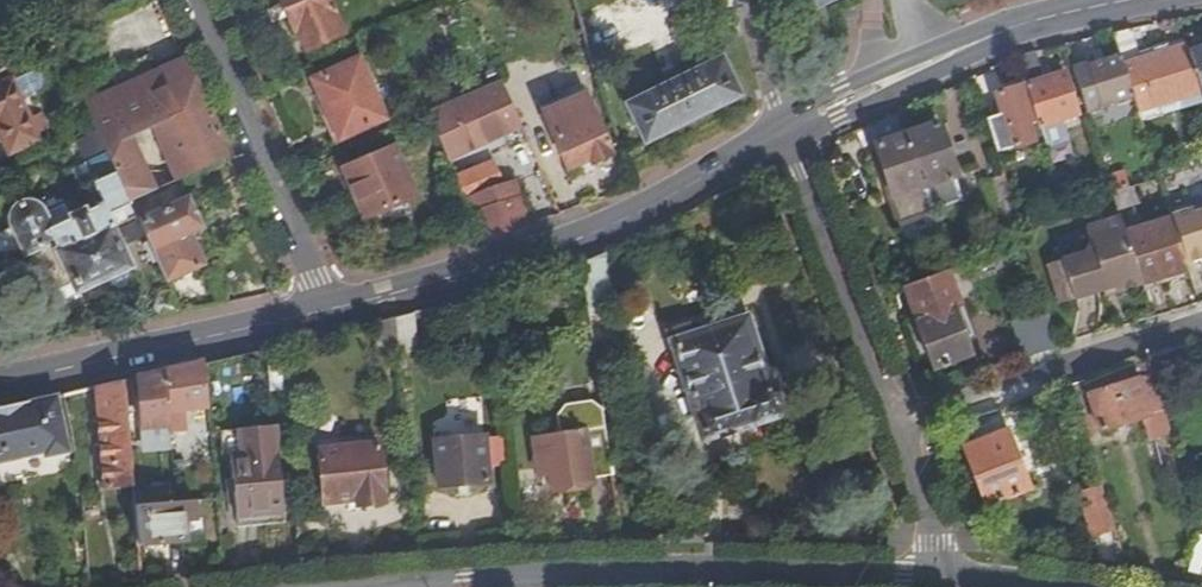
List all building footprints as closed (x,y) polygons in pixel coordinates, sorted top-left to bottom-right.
[(305,52),(344,33),(330,0),(281,0),(305,52)] [(802,16),(836,0),(795,0),(802,16)] [(1139,113),(1201,94),(1201,89),(1190,52),(1189,46),(1141,61),(1131,30),(1115,34),(1122,57),(1134,96),(1139,113)] [(1190,52),(1201,89),(1201,48),(1190,52)] [(1017,59),(1039,129),(1077,117),(1064,75),(1046,81),(1037,54),(1019,58),(1017,59)] [(1134,96),(1122,57),(1092,67),(1104,106),(1134,96)] [(347,134),(387,115),(359,58),(315,79),(332,115),(338,113),(347,134)] [(105,97),(85,106),(97,132),(99,137),(115,171),(129,201),(153,190),(135,151),(155,143),(172,182),(228,157),(184,59),(160,71),(167,86),(111,111),(105,97)] [(741,100),(722,59),(623,104),(642,146),(741,100)] [(9,81),(17,99),(38,90),(41,83),(38,75),(30,72),(9,81)] [(17,99),(9,81),(0,85),(0,131),(10,153),(35,142),(32,135),(45,130),(38,115),(27,120),(17,99)] [(501,83),(428,114),(447,157),(520,126),(501,83)] [(1033,142),(1027,124),(1034,121),(1024,89),(999,97),(1014,148),(1033,142)] [(587,94),(541,112),(565,169),(582,162),(584,167),(612,155),(587,94)] [(907,134),(933,208),(958,200),(951,177),(955,176),(939,123),(907,134)] [(902,227),(936,216),(933,208),(907,134),(874,145),(902,227)] [(344,169),(366,218),(418,196),(396,147),(344,169)] [(457,178),(464,194),(495,185),(497,184),(491,167),(457,178)] [(14,226),(27,256),(56,243),(74,283),(78,290),(130,267),(114,232),(118,230),(111,214),(125,208),(132,224),(138,222),(129,201),(115,171),(92,181),(101,204),(49,227),(43,213),(42,212),(41,211),(40,209),(38,208),(37,208),(36,207),(34,206),(32,206),(31,206),(29,206),(27,206),(26,206),(24,206),(23,207),(21,208),(20,209),(19,210),(17,211),(16,212),(16,213),(15,213),(15,215),(14,216),(13,218),(13,220),(13,221),(13,223),(13,225),(14,226)] [(984,181),(1003,240),(1020,233),(1018,225),(1003,175),(984,181)] [(476,210),(482,236),(529,223),(515,178),(497,184),(495,185),(500,203),(476,210)] [(1112,195),(1117,212),(1137,205),(1132,188),(1112,195)] [(138,222),(165,281),(200,265),(185,231),(195,226),(185,201),(138,222)] [(1171,218),(1185,266),(1201,261),(1201,213),(1195,216),(1193,211),(1171,218)] [(1058,304),(1102,291),(1116,287),(1118,292),(1140,285),(1124,233),(1119,217),(1086,227),(1089,241),(1081,248),(1068,252),(1044,259),(1058,304)] [(1171,218),(1124,233),(1140,285),(1140,287),(1187,272),(1185,266),(1171,218)] [(45,296),(74,283),(56,243),(27,256),(45,296)] [(905,291),(933,371),(970,359),(953,309),(962,306),(952,276),(905,291)] [(1104,296),(1118,292),(1116,287),(1102,291),(1104,296)] [(1056,348),(1045,312),(1027,317),(1039,354),(1056,348)] [(744,321),(690,338),(674,343),(704,437),(780,412),(772,384),(765,386),(744,321)] [(671,332),(674,343),(690,338),(687,327),(671,332)] [(203,361),(163,371),(168,426),(169,436),(184,434),(183,411),(207,409),(203,361)] [(1153,377),(1149,363),(1085,383),(1102,434),(1150,419),(1138,382),(1153,377)] [(163,371),(139,376),(144,428),(168,426),(163,371)] [(104,483),(132,481),(122,380),(95,386),(104,483)] [(0,407),(0,459),(42,450),(43,455),(68,450),(57,394),(0,407)] [(592,479),(613,476),(602,407),(581,410),(584,434),(533,441),(535,464),(546,463),(550,492),(593,486),(592,479)] [(230,456),(236,518),(282,514),(275,428),(237,430),(240,455),(230,456)] [(963,446),(986,504),(1028,488),(1006,431),(963,446)] [(438,487),(486,482),(482,437),(433,441),(438,487)] [(1149,466),(1168,463),(1165,441),(1146,444),(1149,466)] [(385,504),(379,443),(318,449),(323,503),(356,500),(357,507),(385,504)] [(1076,489),(1085,536),(1112,530),(1102,483),(1076,489)] [(174,489),(133,491),(134,505),(176,502),(174,489)] [(134,505),(139,548),(185,543),(183,524),(195,523),(193,500),(176,502),(134,505)] [(183,524),(185,543),(197,541),(195,523),(183,524)]
